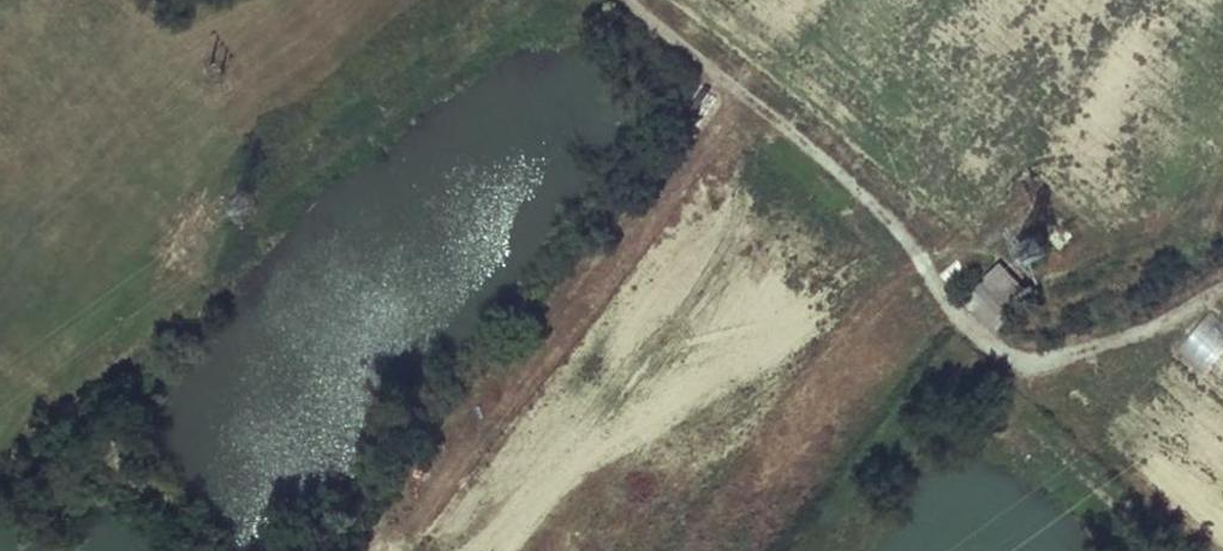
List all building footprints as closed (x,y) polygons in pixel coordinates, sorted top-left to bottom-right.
[(988,326),(1026,287),(998,260),(960,299),(988,326)] [(1222,388),(1222,325),(1209,313),(1178,349),(1222,388)]
